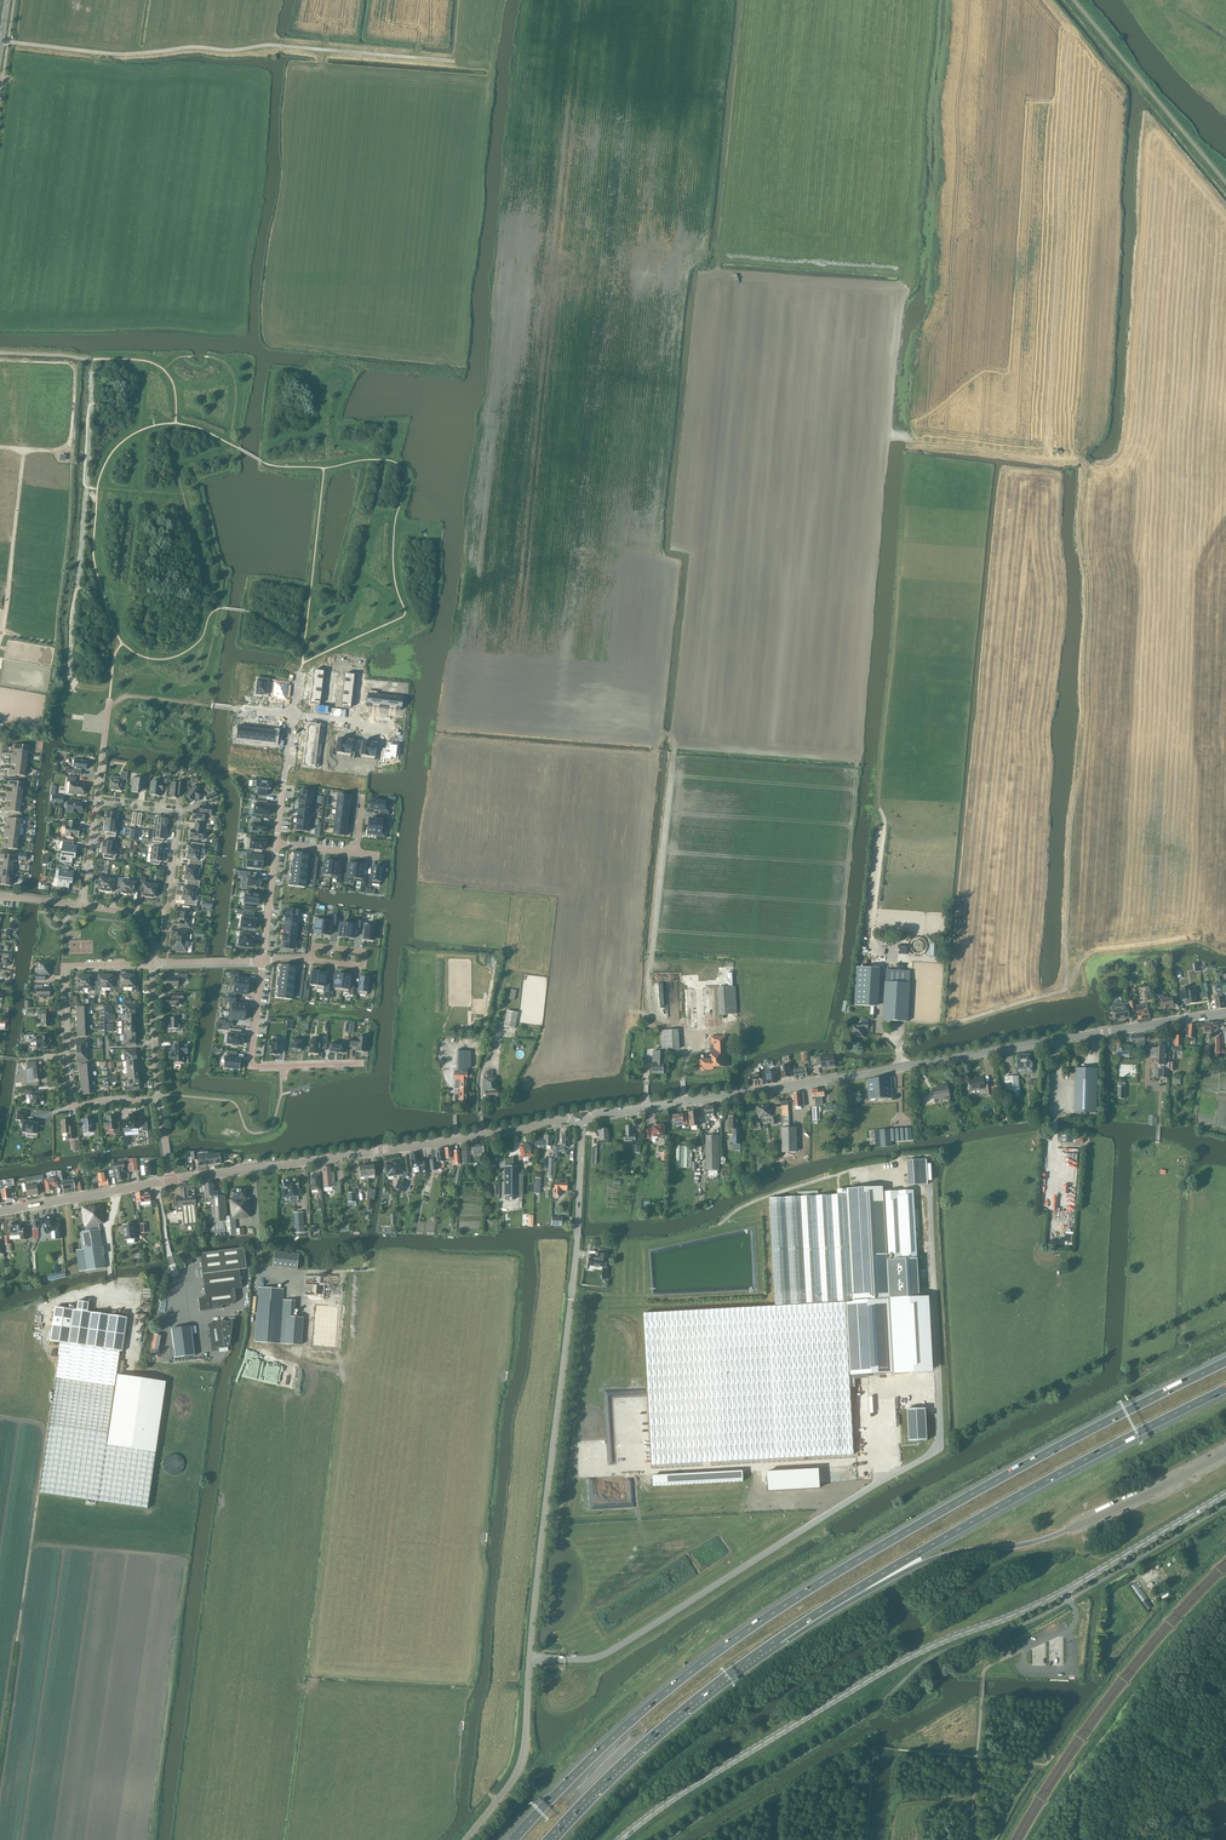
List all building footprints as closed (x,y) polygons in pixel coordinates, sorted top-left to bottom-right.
[(246,675),(245,679),(240,678),(239,692),(249,694),(249,689),(252,689),(253,676),(246,675)] [(258,680),(256,694),(257,694),(257,695),(258,695),(261,695),(262,695),(262,694),(265,695),(266,695),(266,692),(271,692),(272,685),(267,684),(268,681),(258,680)] [(275,683),(274,696),(278,697),(278,698),(286,699),(286,697),(289,698),(291,686),(287,685),(287,684),(275,683)] [(313,684),(312,690),(322,691),(323,692),(324,685),(322,684),(322,685),(313,684)] [(369,691),(367,706),(376,707),(377,694),(378,692),(369,691)] [(377,694),(376,707),(384,708),(386,695),(377,694)] [(386,695),(384,708),(392,709),(394,696),(386,695)] [(394,696),(392,709),(401,710),(403,697),(394,696)] [(309,726),(308,733),(322,734),(323,727),(309,726)] [(235,730),(235,736),(236,736),(236,741),(243,742),(243,740),(244,728),(238,727),(237,727),(237,730),(235,730)] [(249,740),(249,743),(255,743),(257,730),(251,729),(249,740)] [(257,730),(255,743),(262,744),(264,730),(257,730)] [(264,730),(262,744),(268,745),(270,731),(264,730)] [(270,731),(268,745),(275,746),(275,745),(279,745),(280,738),(276,737),(277,732),(276,732),(270,731)] [(308,733),(307,739),(322,741),(322,734),(308,733)] [(307,739),(306,746),(321,747),(322,741),(307,739)] [(333,748),(333,755),(343,756),(345,740),(346,740),(338,739),(337,748),(333,748)] [(345,740),(343,756),(350,757),(350,758),(354,759),(355,750),(351,750),(352,741),(346,740),(345,740)] [(358,750),(357,758),(368,759),(370,743),(362,742),(361,751),(358,750)] [(370,743),(368,759),(378,760),(379,753),(376,753),(377,744),(370,743)] [(382,748),(382,746),(380,764),(380,763),(384,763),(385,759),(391,760),(391,758),(396,759),(397,753),(397,754),(397,752),(397,746),(396,746),(396,745),(391,744),(390,743),(390,745),(389,745),(388,749),(382,748)] [(13,749),(18,750),(17,753),(27,754),(28,747),(13,745),(13,749)] [(306,746),(306,752),(320,754),(321,747),(306,746)] [(306,752),(305,759),(319,760),(320,754),(306,752)] [(27,762),(27,754),(17,753),(17,756),(12,756),(11,760),(27,762)] [(77,760),(71,759),(71,764),(75,765),(74,770),(66,769),(66,773),(82,775),(82,769),(87,770),(88,763),(83,762),(84,760),(77,760)] [(305,759),(304,765),(319,767),(319,760),(305,759)] [(26,769),(27,762),(11,760),(11,764),(16,765),(15,768),(26,769)] [(9,775),(25,777),(26,769),(15,768),(15,771),(10,770),(9,775)] [(71,783),(69,794),(84,795),(84,794),(85,794),(85,791),(84,790),(85,784),(76,783),(76,777),(68,776),(67,782),(71,783)] [(111,777),(109,790),(121,791),(123,781),(117,780),(117,777),(111,777)] [(131,793),(138,794),(138,790),(145,791),(146,777),(140,777),(139,779),(132,778),(131,786),(132,786),(131,793)] [(163,788),(163,787),(166,788),(167,780),(163,779),(162,783),(151,781),(150,795),(160,796),(161,788),(163,788)] [(258,780),(257,788),(258,789),(257,795),(266,796),(267,792),(267,790),(270,790),(272,782),(258,780)] [(8,786),(13,787),(13,790),(23,791),(24,784),(9,782),(8,786)] [(177,784),(172,784),(171,788),(170,788),(169,793),(171,793),(170,798),(178,798),(179,795),(183,795),(183,789),(185,789),(185,784),(184,784),(177,783),(177,784)] [(193,786),(186,796),(192,801),(195,798),(199,801),(203,794),(199,791),(200,791),(193,786)] [(301,791),(300,797),(299,797),(299,798),(312,799),(313,792),(311,792),(311,788),(303,787),(303,791),(301,791)] [(22,798),(23,791),(13,790),(12,793),(7,792),(7,796),(22,798)] [(216,792),(206,796),(207,801),(210,800),(218,797),(216,792)] [(51,803),(63,805),(65,796),(52,795),(51,803)] [(338,795),(337,802),(349,803),(350,797),(338,795)] [(21,806),(22,798),(7,796),(6,800),(11,801),(11,804),(21,806)] [(68,801),(67,808),(70,808),(70,812),(70,813),(77,814),(78,813),(81,813),(82,805),(83,803),(68,801)] [(270,809),(269,809),(269,806),(267,806),(267,802),(256,801),(254,814),(269,815),(270,809)] [(380,814),(389,815),(389,811),(387,811),(388,803),(371,801),(370,809),(380,811),(380,814)] [(5,807),(5,811),(20,813),(21,806),(11,804),(11,807),(5,807)] [(192,814),(193,815),(192,819),(204,821),(205,815),(211,816),(212,807),(200,806),(199,811),(193,810),(193,811),(192,812),(192,813),(192,814)] [(106,819),(118,821),(119,811),(111,810),(111,813),(106,812),(105,816),(107,817),(106,819)] [(167,824),(168,824),(169,820),(163,819),(164,817),(156,816),(155,825),(166,827),(167,824)] [(368,826),(385,828),(386,821),(388,822),(389,818),(380,817),(379,820),(369,819),(368,826)] [(6,823),(11,823),(11,827),(21,828),(22,820),(6,819),(6,823)] [(74,837),(78,837),(79,828),(76,827),(76,822),(69,821),(69,822),(63,821),(62,826),(66,826),(65,836),(67,836),(67,837),(74,838),(74,837)] [(252,831),(267,833),(268,824),(253,822),(252,831)] [(309,825),(296,823),(296,824),(297,824),(296,830),(308,832),(309,825)] [(189,837),(189,838),(190,838),(190,839),(201,840),(202,831),(203,831),(203,825),(195,824),(194,830),(191,830),(190,835),(189,836),(189,837)] [(117,827),(104,825),(103,829),(105,829),(105,832),(107,833),(107,836),(116,837),(117,827)] [(167,830),(168,829),(166,829),(166,827),(155,825),(154,829),(154,832),(167,833),(167,830)] [(368,826),(367,834),(377,835),(377,839),(377,840),(384,841),(386,841),(386,836),(385,836),(384,836),(385,828),(368,826)] [(20,835),(21,828),(11,827),(10,830),(5,829),(4,833),(20,835)] [(334,828),(333,835),(345,836),(346,829),(334,828)] [(153,842),(161,843),(162,839),(165,840),(165,837),(167,837),(167,833),(154,832),(153,842)] [(19,843),(20,835),(4,833),(4,838),(9,838),(9,841),(19,843)] [(102,844),(101,848),(117,850),(118,840),(115,840),(115,839),(107,838),(106,841),(103,841),(103,844),(102,844)] [(248,839),(247,848),(254,849),(254,853),(262,854),(262,850),(264,850),(264,847),(265,847),(266,841),(261,840),(261,839),(257,839),(256,840),(248,839)] [(63,844),(61,853),(76,855),(77,850),(77,846),(74,845),(71,845),(72,841),(63,840),(63,844)] [(3,848),(18,850),(19,843),(9,841),(8,844),(3,844),(3,848)] [(188,850),(188,853),(201,855),(202,848),(204,849),(204,845),(192,843),(191,847),(187,846),(187,849),(188,850)] [(161,845),(152,844),(151,854),(164,856),(165,852),(163,851),(164,849),(161,848),(161,845)] [(101,848),(101,851),(102,852),(102,855),(105,855),(104,858),(113,859),(115,860),(115,856),(117,855),(118,850),(117,850),(101,848)] [(4,860),(3,863),(13,864),(14,857),(11,856),(11,853),(1,851),(0,855),(0,859),(4,860)] [(75,859),(76,855),(61,853),(60,862),(72,863),(73,859),(75,859)] [(148,853),(147,862),(150,862),(150,864),(159,865),(159,862),(162,862),(162,859),(164,859),(164,856),(151,854),(148,853)] [(190,860),(189,864),(202,865),(202,861),(200,861),(201,855),(188,853),(188,856),(186,857),(185,859),(190,860)] [(309,855),(292,853),(291,859),(293,859),(292,861),(308,863),(309,855)] [(264,857),(251,856),(249,869),(262,870),(264,857)] [(292,861),(292,864),(291,864),(290,869),(307,871),(308,863),(292,861)] [(319,878),(323,878),(323,877),(330,878),(332,862),(325,861),(324,871),(320,870),(319,878)] [(337,883),(340,883),(342,873),(338,873),(339,863),(332,862),(330,878),(337,879),(337,883)] [(13,864),(3,863),(3,866),(0,866),(0,870),(13,871),(13,864)] [(201,869),(202,865),(189,864),(189,867),(184,866),(184,869),(186,871),(185,873),(199,875),(199,869),(201,869)] [(354,881),(356,865),(349,864),(348,874),(344,873),(343,881),(347,881),(347,880),(354,881)] [(354,881),(361,882),(361,884),(365,884),(366,877),(362,876),(364,865),(356,865),(354,881)] [(367,887),(371,887),(372,884),(380,885),(382,868),(373,867),(372,877),(369,876),(367,887)] [(56,869),(55,878),(58,878),(73,880),(74,871),(59,869),(56,869)] [(290,869),(289,874),(291,875),(291,877),(306,879),(307,871),(290,869)] [(13,871),(0,870),(0,874),(2,874),(2,877),(12,878),(13,871)] [(239,877),(243,877),(248,878),(247,886),(260,888),(261,879),(258,878),(258,877),(252,877),(252,878),(250,877),(250,873),(239,871),(239,877)] [(199,875),(185,873),(185,876),(183,877),(183,880),(187,880),(187,884),(199,885),(200,882),(198,881),(199,875)] [(105,892),(107,879),(103,879),(102,876),(97,875),(96,882),(100,882),(99,890),(102,890),(102,891),(105,892)] [(11,886),(12,878),(2,877),(1,880),(0,880),(0,885),(11,886)] [(107,879),(105,892),(109,892),(109,891),(113,891),(114,884),(117,885),(118,878),(113,877),(111,880),(107,879)] [(140,880),(139,888),(143,888),(143,890),(142,895),(145,896),(145,897),(149,897),(151,885),(146,884),(145,881),(145,877),(141,877),(140,880)] [(291,877),(290,880),(289,880),(288,885),(305,887),(306,879),(291,877)] [(72,884),(73,880),(58,878),(57,887),(69,889),(70,884),(72,884)] [(118,878),(117,885),(121,885),(121,888),(120,892),(124,893),(124,894),(127,894),(129,882),(129,878),(125,878),(124,878),(118,878)] [(129,882),(127,894),(131,895),(131,894),(134,894),(135,887),(139,888),(140,880),(135,880),(133,883),(129,882)] [(151,885),(149,897),(152,898),(153,897),(156,897),(157,892),(157,890),(160,890),(161,883),(151,882),(151,885)] [(183,891),(183,894),(196,895),(197,889),(199,889),(199,885),(187,884),(186,887),(182,887),(181,890),(183,891)] [(195,902),(196,895),(183,894),(182,897),(181,897),(180,900),(184,901),(184,904),(197,906),(197,902),(195,902)] [(245,894),(244,903),(245,903),(244,910),(252,911),(253,904),(258,905),(258,903),(260,903),(261,896),(245,894)] [(181,905),(180,916),(192,918),(193,911),(198,911),(199,907),(193,907),(181,905)] [(286,915),(286,916),(298,917),(299,910),(299,907),(290,906),(289,909),(287,909),(286,915)] [(254,916),(243,914),(241,927),(242,927),(242,929),(247,930),(247,928),(256,929),(256,923),(255,923),(256,920),(253,919),(254,916)] [(284,922),(285,922),(297,924),(300,924),(301,917),(298,917),(286,916),(286,915),(285,915),(285,916),(284,922)] [(191,924),(192,918),(180,916),(179,927),(194,929),(195,924),(191,924)] [(315,934),(322,935),(324,918),(313,917),(312,929),(315,930),(315,934)] [(324,918),(322,935),(329,936),(331,922),(324,921),(324,918)] [(348,921),(346,938),(354,939),(355,927),(356,928),(360,928),(361,921),(357,920),(357,922),(348,921)] [(339,937),(346,938),(348,921),(348,924),(341,923),(339,937)] [(361,921),(360,928),(364,929),(364,928),(365,929),(363,940),(372,941),(374,924),(364,923),(365,921),(361,921)] [(178,929),(177,940),(189,942),(190,931),(178,929)] [(236,937),(235,945),(239,946),(240,946),(240,948),(245,949),(245,947),(253,948),(254,942),(253,942),(254,939),(251,938),(252,935),(240,933),(240,938),(236,937)] [(296,937),(283,935),(282,942),(298,943),(295,943),(296,937)] [(188,948),(189,942),(177,940),(176,951),(191,953),(192,949),(188,948)] [(298,943),(282,942),(283,942),(282,948),(297,950),(298,943)] [(45,980),(45,975),(50,975),(50,962),(38,962),(38,975),(36,975),(36,980),(45,980)] [(296,967),(279,965),(278,971),(280,971),(279,974),(295,975),(296,967)] [(857,967),(855,1006),(878,1007),(880,968),(857,967)] [(886,970),(884,1021),(907,1022),(910,971),(886,970)] [(317,989),(319,972),(312,971),(310,985),(317,986),(317,989)] [(326,973),(319,972),(317,989),(325,990),(326,973)] [(124,987),(128,987),(128,974),(124,975),(120,976),(120,983),(117,983),(117,991),(117,993),(121,993),(121,990),(123,990),(124,987)] [(131,974),(128,974),(128,987),(132,987),(133,990),(133,993),(139,993),(139,982),(135,982),(135,975),(131,975),(131,974)] [(166,978),(166,987),(178,987),(178,982),(182,982),(182,980),(187,980),(188,974),(178,974),(178,978),(166,978)] [(279,974),(279,976),(278,976),(277,981),(294,983),(295,975),(279,974)] [(334,991),(341,992),(343,975),(336,974),(334,991)] [(80,988),(84,988),(84,975),(80,976),(77,977),(77,984),(73,984),(73,991),(79,991),(80,988)] [(90,991),(95,991),(95,983),(91,983),(91,976),(88,976),(88,975),(84,975),(84,988),(88,988),(90,991)] [(99,976),(99,983),(95,983),(95,991),(95,994),(100,994),(102,988),(106,988),(106,975),(102,975),(102,976),(99,976)] [(110,988),(111,991),(117,991),(117,983),(113,983),(113,976),(110,976),(110,975),(106,975),(106,988),(110,988)] [(351,976),(343,975),(341,992),(349,993),(351,976)] [(354,987),(353,995),(357,995),(357,994),(367,995),(369,978),(360,977),(359,988),(358,988),(354,987)] [(233,978),(232,985),(249,987),(249,980),(236,978),(233,978)] [(277,981),(276,987),(278,987),(277,989),(293,991),(294,983),(277,981)] [(50,989),(43,989),(43,985),(35,985),(35,989),(37,989),(37,997),(50,997),(50,989)] [(248,994),(249,987),(232,985),(231,994),(229,994),(229,998),(236,999),(237,995),(237,993),(248,994)] [(737,1014),(736,986),(717,987),(719,1015),(737,1014)] [(1215,997),(1214,998),(1215,1000),(1214,1000),(1216,1008),(1216,1009),(1224,1008),(1224,1007),(1221,988),(1215,989),(1216,993),(1217,993),(1217,996),(1215,997)] [(277,989),(277,992),(276,992),(275,998),(292,1000),(293,991),(277,989)] [(1196,1003),(1195,991),(1187,992),(1187,989),(1180,990),(1181,1000),(1187,999),(1188,1004),(1196,1003)] [(171,998),(166,998),(167,1007),(178,1006),(178,1000),(183,1000),(183,993),(175,993),(171,994),(171,998)] [(1157,993),(1155,999),(1158,1000),(1160,1009),(1165,1009),(1165,1008),(1169,1007),(1170,1009),(1174,1009),(1173,1006),(1177,1008),(1178,1006),(1176,995),(1171,996),(1171,998),(1163,999),(1164,996),(1157,993)] [(246,1013),(246,1006),(236,1005),(236,1003),(230,1002),(229,1011),(232,1012),(246,1013)] [(1127,1007),(1130,1007),(1129,1003),(1126,1003),(1126,1004),(1122,1005),(1122,1003),(1117,1003),(1115,1002),(1112,1007),(1113,1013),(1114,1013),(1115,1019),(1124,1018),(1124,1019),(1129,1018),(1127,1007)] [(1129,1003),(1130,1007),(1131,1012),(1137,1011),(1138,1020),(1149,1019),(1148,1009),(1147,1009),(1146,1005),(1135,1007),(1134,1002),(1129,1003)] [(135,1004),(123,1004),(123,1012),(123,1015),(125,1015),(136,1014),(135,1004)] [(77,1015),(89,1014),(88,1006),(76,1007),(77,1012),(77,1015)] [(50,1026),(50,1015),(47,1015),(47,1010),(38,1010),(38,1019),(42,1019),(42,1026),(50,1026)] [(229,1011),(228,1021),(234,1022),(234,1019),(245,1020),(246,1013),(232,1012),(229,1011)] [(507,1011),(504,1027),(515,1029),(518,1013),(507,1011)] [(177,1031),(177,1029),(179,1029),(179,1019),(183,1019),(183,1014),(173,1015),(173,1019),(169,1019),(169,1023),(170,1031),(177,1031)] [(1203,1026),(1204,1034),(1211,1033),(1211,1031),(1217,1030),(1217,1022),(1206,1023),(1207,1026),(1203,1026)] [(865,1029),(868,1029),(869,1024),(862,1024),(862,1027),(853,1026),(852,1037),(865,1037),(865,1029)] [(1186,1029),(1185,1037),(1188,1038),(1191,1038),(1191,1042),(1192,1042),(1195,1042),(1196,1038),(1194,1038),(1195,1025),(1191,1025),(1189,1025),(1188,1025),(1188,1029),(1186,1029)] [(78,1037),(89,1037),(89,1029),(78,1029),(78,1032),(77,1032),(78,1037)] [(229,1029),(229,1031),(227,1043),(232,1044),(232,1046),(237,1046),(237,1045),(242,1045),(242,1041),(243,1036),(241,1035),(241,1030),(229,1029)] [(669,1055),(678,1055),(677,1030),(661,1030),(662,1048),(662,1050),(664,1050),(669,1049),(669,1055)] [(136,1034),(124,1034),(124,1045),(136,1045),(136,1034)] [(1135,1047),(1143,1047),(1145,1047),(1144,1035),(1134,1036),(1135,1047)] [(52,1041),(51,1041),(50,1040),(49,1040),(49,1036),(40,1037),(40,1038),(37,1038),(37,1048),(51,1047),(50,1044),(52,1043),(52,1041)] [(705,1060),(701,1060),(701,1071),(702,1071),(704,1071),(705,1070),(714,1070),(713,1068),(728,1067),(726,1036),(711,1037),(712,1044),(714,1044),(714,1050),(712,1050),(712,1060),(708,1060),(708,1059),(705,1059),(705,1060)] [(320,1047),(327,1048),(328,1037),(321,1037),(320,1040),(315,1040),(312,1039),(311,1040),(310,1040),(309,1045),(311,1045),(310,1053),(319,1054),(320,1049),(320,1047)] [(502,1037),(500,1058),(511,1059),(513,1038),(502,1037)] [(356,1051),(366,1052),(367,1039),(357,1038),(357,1039),(351,1039),(350,1047),(356,1047),(356,1051)] [(76,1051),(88,1050),(88,1039),(76,1040),(76,1051)] [(292,1039),(291,1050),(301,1051),(301,1052),(303,1041),(292,1039)] [(281,1041),(272,1040),(272,1041),(270,1041),(269,1046),(271,1046),(270,1054),(271,1054),(276,1055),(276,1054),(279,1054),(280,1051),(284,1052),(284,1044),(281,1044),(281,1041)] [(1116,1057),(1129,1055),(1129,1047),(1122,1048),(1121,1040),(1115,1040),(1116,1048),(1115,1048),(1116,1057)] [(329,1052),(330,1052),(334,1052),(334,1053),(335,1053),(335,1052),(337,1053),(338,1053),(342,1053),(343,1054),(343,1053),(343,1050),(347,1051),(348,1043),(343,1043),(343,1045),(330,1043),(329,1051),(329,1052)] [(171,1053),(169,1053),(169,1055),(170,1062),(173,1062),(173,1064),(174,1063),(174,1065),(179,1065),(179,1063),(184,1063),(184,1054),(188,1054),(187,1045),(184,1045),(184,1044),(173,1044),(173,1053),(171,1053)] [(1158,1069),(1158,1078),(1168,1078),(1169,1069),(1169,1062),(1166,1062),(1166,1055),(1165,1055),(1165,1045),(1160,1045),(1160,1046),(1156,1048),(1150,1048),(1150,1054),(1150,1057),(1157,1058),(1159,1060),(1159,1065),(1165,1066),(1165,1069),(1158,1069)] [(653,1063),(652,1074),(664,1074),(664,1050),(662,1050),(662,1048),(657,1048),(657,1052),(656,1063),(653,1063)] [(125,1059),(137,1058),(136,1049),(124,1050),(125,1059)] [(77,1062),(89,1061),(88,1050),(76,1051),(77,1062)] [(236,1059),(235,1058),(235,1057),(236,1057),(237,1052),(227,1051),(226,1057),(225,1068),(239,1069),(240,1059),(236,1059)] [(471,1068),(471,1051),(458,1051),(458,1072),(454,1072),(454,1080),(460,1080),(460,1088),(459,1088),(458,1098),(460,1098),(460,1103),(466,1103),(466,1093),(467,1093),(467,1068),(471,1068)] [(1032,1068),(1033,1066),(1032,1063),(1031,1063),(1030,1055),(1017,1056),(1018,1064),(1016,1065),(1017,1068),(1018,1069),(1018,1070),(1026,1069),(1027,1072),(1032,1072),(1032,1068)] [(834,1056),(817,1058),(818,1066),(821,1065),(822,1067),(829,1066),(830,1068),(835,1067),(834,1056)] [(137,1058),(125,1059),(125,1061),(126,1061),(127,1067),(138,1066),(137,1058)] [(36,1062),(28,1062),(28,1069),(32,1068),(33,1080),(42,1080),(41,1067),(37,1068),(36,1062)] [(80,1072),(92,1071),(91,1064),(79,1065),(80,1070),(80,1072)] [(789,1070),(791,1070),(790,1065),(781,1066),(775,1067),(776,1076),(782,1076),(782,1079),(783,1078),(784,1079),(786,1079),(786,1078),(790,1078),(789,1070)] [(139,1074),(138,1066),(127,1067),(128,1075),(139,1074)] [(761,1078),(759,1068),(750,1074),(751,1079),(761,1078)] [(1198,1118),(1212,1123),(1215,1123),(1217,1119),(1219,1120),(1225,1121),(1225,1119),(1221,1117),(1217,1117),(1218,1110),(1208,1110),(1209,1108),(1210,1101),(1213,1093),(1218,1094),(1219,1083),(1224,1083),(1220,1081),(1221,1070),(1203,1068),(1198,1118)] [(796,1079),(807,1077),(805,1069),(794,1070),(796,1079)] [(1075,1069),(1073,1113),(1096,1113),(1097,1069),(1075,1069)] [(80,1075),(81,1080),(92,1079),(92,1071),(80,1072),(81,1075),(80,1075)] [(486,1099),(498,1097),(496,1077),(493,1077),(492,1071),(486,1072),(487,1077),(484,1078),(486,1099)] [(763,1084),(775,1083),(774,1071),(762,1073),(763,1084)] [(127,1080),(127,1083),(139,1082),(139,1074),(128,1075),(128,1080),(127,1080)] [(1006,1097),(1018,1096),(1017,1077),(1005,1078),(1006,1097)] [(891,1078),(868,1081),(869,1099),(891,1099),(892,1099),(891,1078)] [(82,1085),(82,1087),(93,1086),(92,1079),(81,1080),(81,1085),(82,1085)] [(987,1096),(992,1095),(990,1085),(984,1086),(983,1079),(969,1081),(971,1092),(986,1089),(987,1096)] [(139,1082),(127,1083),(128,1087),(125,1088),(125,1091),(140,1090),(139,1082)] [(82,1095),(94,1094),(93,1086),(82,1087),(82,1090),(82,1095)] [(944,1101),(950,1100),(949,1096),(950,1096),(948,1086),(934,1088),(936,1099),(943,1098),(944,1101)] [(45,1102),(44,1092),(34,1093),(34,1088),(25,1089),(26,1094),(29,1093),(30,1103),(33,1103),(33,1106),(41,1105),(40,1102),(45,1102)] [(805,1106),(803,1092),(793,1094),(795,1107),(805,1106)] [(706,1115),(705,1115),(706,1124),(710,1124),(710,1119),(714,1114),(713,1105),(712,1106),(712,1104),(709,1105),(709,1106),(705,1107),(706,1115)] [(759,1118),(772,1116),(770,1104),(757,1106),(759,1118)] [(821,1107),(813,1107),(813,1117),(820,1117),(820,1111),(821,1111),(821,1107)] [(20,1124),(23,1124),(22,1132),(37,1135),(38,1124),(25,1122),(25,1121),(26,1121),(27,1113),(18,1112),(17,1119),(21,1120),(20,1124)] [(142,1131),(141,1118),(138,1118),(138,1117),(139,1116),(139,1115),(138,1114),(137,1113),(136,1112),(135,1113),(134,1113),(134,1115),(129,1115),(129,1119),(123,1120),(124,1133),(131,1132),(131,1129),(138,1129),(139,1131),(142,1131)] [(698,1112),(689,1113),(690,1127),(700,1126),(698,1112)] [(675,1115),(673,1115),(675,1125),(688,1124),(686,1114),(678,1115),(678,1114),(674,1114),(675,1115)] [(107,1117),(107,1120),(104,1120),(104,1127),(107,1127),(108,1130),(114,1130),(114,1134),(120,1134),(120,1125),(116,1125),(115,1116),(107,1117)] [(730,1117),(730,1129),(729,1129),(729,1134),(734,1134),(734,1144),(741,1144),(741,1129),(738,1129),(738,1117),(730,1117)] [(86,1119),(81,1119),(82,1127),(83,1127),(83,1133),(89,1133),(94,1133),(95,1138),(99,1137),(98,1123),(94,1123),(94,1120),(88,1120),(87,1119),(86,1119)] [(68,1139),(75,1138),(74,1129),(70,1129),(69,1120),(65,1121),(64,1120),(63,1120),(62,1121),(63,1133),(67,1133),(68,1139)] [(664,1127),(664,1125),(660,1125),(660,1127),(654,1127),(654,1131),(652,1131),(652,1129),(647,1129),(647,1137),(652,1137),(652,1136),(658,1136),(658,1138),(660,1139),(662,1139),(663,1138),(663,1136),(665,1136),(664,1126),(664,1127)] [(625,1135),(625,1143),(636,1143),(636,1135),(634,1135),(633,1128),(632,1128),(632,1126),(626,1126),(626,1135),(625,1135)] [(603,1143),(609,1143),(609,1135),(608,1135),(608,1128),(599,1129),(600,1140),(603,1140),(603,1143)] [(783,1153),(797,1152),(796,1128),(782,1128),(783,1153)] [(880,1148),(892,1147),(891,1129),(879,1130),(880,1148)] [(562,1147),(555,1147),(555,1158),(559,1157),(559,1152),(564,1152),(564,1147),(568,1147),(568,1133),(562,1133),(562,1147)] [(719,1135),(706,1135),(706,1170),(719,1170),(719,1135)] [(1084,1135),(1076,1135),(1075,1142),(1083,1143),(1084,1135)] [(535,1137),(535,1146),(542,1146),(542,1148),(545,1148),(545,1146),(551,1146),(552,1136),(544,1136),(544,1138),(535,1137)] [(472,1150),(460,1151),(461,1168),(468,1167),(467,1164),(471,1164),(470,1155),(484,1153),(483,1143),(471,1144),(472,1150)] [(522,1157),(534,1156),(532,1143),(520,1145),(522,1157)] [(677,1146),(677,1168),(692,1168),(692,1146),(677,1146)] [(454,1160),(455,1164),(460,1164),(459,1150),(452,1151),(451,1148),(444,1149),(446,1161),(454,1160)] [(432,1160),(430,1160),(431,1171),(436,1170),(435,1160),(436,1160),(436,1162),(444,1161),(442,1150),(435,1151),(435,1152),(431,1153),(432,1160)] [(196,1151),(191,1152),(192,1157),(192,1160),(197,1159),(198,1167),(206,1166),(206,1164),(210,1163),(208,1153),(208,1151),(197,1153),(196,1151)] [(213,1152),(208,1153),(210,1163),(213,1163),(213,1164),(221,1163),(225,1162),(223,1154),(220,1155),(220,1154),(214,1155),(213,1152)] [(419,1162),(418,1153),(411,1154),(412,1167),(422,1166),(423,1174),(428,1173),(427,1161),(422,1161),(422,1162),(419,1162)] [(514,1157),(505,1160),(505,1196),(509,1196),(509,1200),(514,1200),(514,1196),(523,1196),(523,1174),(518,1174),(518,1166),(513,1166),(514,1157)] [(129,1159),(130,1171),(137,1171),(138,1171),(137,1168),(137,1158),(129,1159)] [(150,1163),(144,1164),(146,1177),(156,1176),(154,1163),(158,1162),(158,1158),(150,1158),(150,1163)] [(391,1162),(385,1163),(387,1176),(399,1175),(403,1174),(402,1172),(401,1159),(394,1160),(394,1162),(391,1162)] [(919,1161),(920,1184),(928,1184),(927,1159),(919,1160),(919,1161)] [(921,1185),(920,1184),(919,1161),(907,1161),(909,1186),(921,1185)] [(124,1173),(123,1168),(124,1168),(123,1163),(113,1164),(114,1170),(115,1170),(117,1182),(124,1181),(123,1173),(124,1173)] [(495,1173),(496,1173),(496,1163),(488,1163),(488,1166),(489,1166),(489,1173),(490,1173),(490,1174),(491,1177),(493,1177),(495,1173)] [(373,1165),(366,1166),(367,1177),(374,1176),(373,1165)] [(366,1166),(359,1167),(360,1178),(364,1177),(365,1179),(368,1179),(367,1177),(366,1166)] [(335,1195),(341,1195),(340,1184),(335,1184),(334,1175),(331,1175),(331,1167),(322,1167),(324,1192),(334,1191),(335,1195)] [(59,1177),(58,1174),(58,1171),(49,1172),(50,1178),(45,1179),(46,1191),(52,1190),(52,1187),(58,1186),(56,1178),(59,1177)] [(98,1179),(93,1180),(94,1184),(96,1185),(99,1185),(99,1186),(108,1185),(107,1179),(105,1179),(104,1173),(98,1174),(98,1179)] [(43,1174),(24,1177),(25,1182),(26,1182),(27,1186),(25,1186),(27,1196),(38,1195),(37,1186),(42,1185),(42,1180),(44,1179),(43,1174)] [(319,1175),(310,1176),(311,1190),(320,1190),(319,1175)] [(283,1180),(283,1190),(284,1190),(284,1189),(288,1189),(289,1197),(298,1196),(299,1196),(298,1188),(299,1188),(298,1179),(297,1178),(296,1178),(291,1179),(291,1180),(283,1181),(283,1180)] [(14,1185),(13,1179),(1,1181),(3,1199),(4,1199),(5,1200),(8,1200),(8,1199),(10,1198),(10,1193),(10,1190),(9,1190),(9,1189),(8,1189),(8,1186),(14,1185)] [(403,1181),(399,1179),(394,1190),(399,1191),(403,1181)] [(74,1180),(62,1181),(63,1190),(74,1189),(74,1188),(75,1188),(77,1187),(76,1184),(75,1184),(74,1180)] [(561,1190),(566,1190),(567,1182),(555,1181),(555,1189),(553,1189),(553,1194),(561,1194),(561,1190)] [(179,1185),(180,1198),(176,1198),(177,1207),(181,1207),(183,1226),(198,1225),(196,1204),(195,1196),(194,1196),(193,1183),(179,1185)] [(212,1240),(220,1239),(226,1238),(223,1216),(226,1216),(225,1197),(218,1197),(217,1191),(213,1192),(213,1184),(203,1185),(204,1195),(195,1196),(196,1204),(200,1203),(211,1203),(212,1217),(209,1217),(210,1222),(212,1222),(212,1223),(211,1223),(211,1224),(211,1226),(210,1226),(212,1240)] [(853,1301),(889,1299),(887,1261),(885,1220),(884,1192),(883,1192),(883,1187),(868,1188),(868,1187),(866,1187),(866,1188),(864,1188),(864,1187),(862,1187),(862,1188),(847,1189),(853,1301)] [(229,1201),(230,1216),(224,1217),(226,1237),(243,1235),(242,1228),(236,1229),(235,1220),(245,1218),(250,1217),(249,1199),(246,1199),(245,1189),(231,1191),(232,1200),(229,1201)] [(376,1190),(369,1189),(367,1200),(374,1201),(376,1190)] [(770,1198),(775,1305),(853,1301),(847,1189),(837,1189),(838,1194),(770,1198)] [(885,1220),(915,1219),(915,1210),(914,1190),(884,1192),(885,1220)] [(139,1193),(136,1193),(137,1205),(141,1205),(150,1204),(150,1202),(149,1192),(144,1193),(142,1193),(142,1192),(140,1192),(139,1193)] [(82,1249),(76,1250),(79,1272),(106,1268),(100,1229),(99,1224),(104,1223),(101,1204),(81,1207),(84,1227),(80,1228),(80,1233),(82,1249)] [(303,1213),(295,1213),(296,1233),(304,1232),(303,1213)] [(55,1224),(54,1216),(49,1217),(49,1218),(42,1219),(42,1225),(44,1225),(45,1231),(45,1233),(47,1234),(50,1234),(51,1232),(51,1231),(55,1230),(56,1239),(62,1238),(60,1224),(55,1224)] [(552,1217),(551,1226),(561,1226),(562,1217),(552,1217)] [(915,1219),(885,1220),(887,1261),(917,1260),(916,1230),(915,1219)] [(8,1225),(9,1236),(21,1235),(21,1240),(27,1240),(26,1229),(20,1230),(20,1225),(17,1225),(17,1224),(13,1225),(12,1224),(9,1224),(8,1225)] [(134,1224),(123,1225),(124,1236),(125,1240),(134,1239),(135,1239),(134,1224)] [(200,1254),(206,1298),(200,1298),(201,1311),(223,1308),(222,1305),(233,1304),(236,1301),(234,1289),(242,1288),(239,1269),(247,1268),(244,1248),(200,1254)] [(589,1266),(606,1267),(607,1252),(598,1251),(598,1259),(590,1258),(589,1266)] [(273,1267),(297,1269),(299,1255),(274,1252),(273,1267)] [(887,1261),(889,1299),(919,1297),(917,1260),(887,1261)] [(281,1344),(283,1305),(282,1305),(283,1300),(283,1289),(259,1287),(256,1342),(281,1344)] [(168,1306),(163,1307),(164,1315),(177,1314),(175,1293),(167,1293),(168,1306)] [(895,1373),(933,1371),(929,1297),(919,1297),(891,1299),(895,1373)] [(853,1302),(847,1302),(851,1374),(851,1375),(892,1373),(891,1343),(889,1319),(890,1319),(890,1312),(889,1299),(853,1301),(853,1302)] [(283,1300),(282,1305),(283,1305),(281,1344),(301,1345),(303,1317),(294,1317),(295,1301),(283,1300)] [(73,1309),(68,1344),(120,1351),(122,1352),(127,1317),(88,1312),(89,1302),(78,1301),(77,1310),(73,1309)] [(776,1307),(768,1307),(776,1456),(854,1452),(850,1374),(851,1374),(847,1302),(853,1302),(853,1301),(775,1305),(776,1307)] [(316,1303),(313,1346),(337,1348),(340,1305),(316,1303)] [(55,1307),(50,1341),(60,1343),(68,1344),(73,1309),(55,1307)] [(768,1307),(644,1314),(652,1465),(776,1459),(776,1456),(768,1307)] [(221,1322),(209,1324),(212,1348),(229,1346),(233,1321),(221,1323),(221,1322)] [(191,1326),(172,1329),(175,1358),(195,1356),(191,1326)] [(159,1354),(162,1335),(154,1334),(151,1353),(159,1354)] [(60,1343),(58,1354),(60,1355),(69,1356),(63,1402),(111,1409),(116,1375),(117,1375),(119,1361),(120,1351),(68,1344),(60,1343)] [(41,1482),(40,1493),(41,1493),(86,1500),(97,1501),(98,1501),(106,1444),(108,1432),(59,1425),(63,1402),(69,1356),(60,1355),(41,1482)] [(125,1363),(119,1362),(117,1375),(118,1375),(123,1375),(125,1363)] [(118,1375),(107,1444),(156,1451),(166,1382),(137,1378),(122,1375),(118,1375)] [(919,1376),(919,1388),(927,1388),(927,1376),(919,1376)] [(63,1402),(59,1425),(108,1432),(111,1409),(63,1402)] [(909,1442),(927,1441),(926,1411),(915,1411),(915,1408),(907,1409),(909,1442)] [(106,1444),(98,1501),(147,1508),(156,1451),(107,1444),(106,1444)] [(815,1469),(767,1472),(768,1486),(768,1491),(820,1488),(820,1484),(819,1477),(816,1477),(815,1469)] [(1174,1470),(1159,1476),(1160,1479),(1176,1473),(1174,1470)] [(680,1483),(680,1485),(683,1485),(683,1483),(684,1485),(687,1484),(687,1482),(688,1484),(691,1484),(691,1482),(691,1484),(694,1484),(695,1482),(695,1484),(698,1484),(698,1482),(699,1484),(702,1484),(702,1482),(703,1484),(706,1483),(706,1481),(706,1483),(709,1483),(710,1481),(710,1483),(713,1483),(713,1481),(714,1483),(717,1483),(717,1481),(718,1483),(721,1483),(721,1481),(721,1482),(724,1482),(725,1480),(725,1482),(728,1482),(728,1480),(729,1480),(729,1482),(732,1482),(732,1480),(733,1482),(736,1482),(736,1480),(736,1482),(739,1481),(740,1480),(740,1481),(743,1481),(743,1479),(744,1479),(743,1473),(739,1474),(736,1474),(732,1474),(728,1474),(724,1474),(721,1475),(717,1475),(713,1475),(709,1475),(706,1476),(702,1476),(698,1476),(694,1476),(691,1476),(687,1477),(683,1477),(679,1477),(676,1477),(672,1477),(668,1478),(664,1478),(661,1478),(657,1478),(653,1478),(653,1484),(654,1486),(657,1486),(657,1484),(658,1486),(661,1486),(661,1484),(661,1486),(664,1486),(665,1484),(665,1486),(668,1485),(668,1483),(669,1485),(672,1485),(672,1483),(673,1485),(676,1485),(676,1483),(676,1485),(679,1485),(680,1483)] [(834,1494),(839,1500),(843,1496),(838,1491),(834,1494)] [(816,1516),(834,1503),(831,1499),(814,1513),(816,1516)] [(1075,1516),(1077,1520),(1092,1513),(1090,1509),(1075,1516)] [(1153,1603),(1135,1575),(1129,1578),(1147,1607),(1153,1603)]
